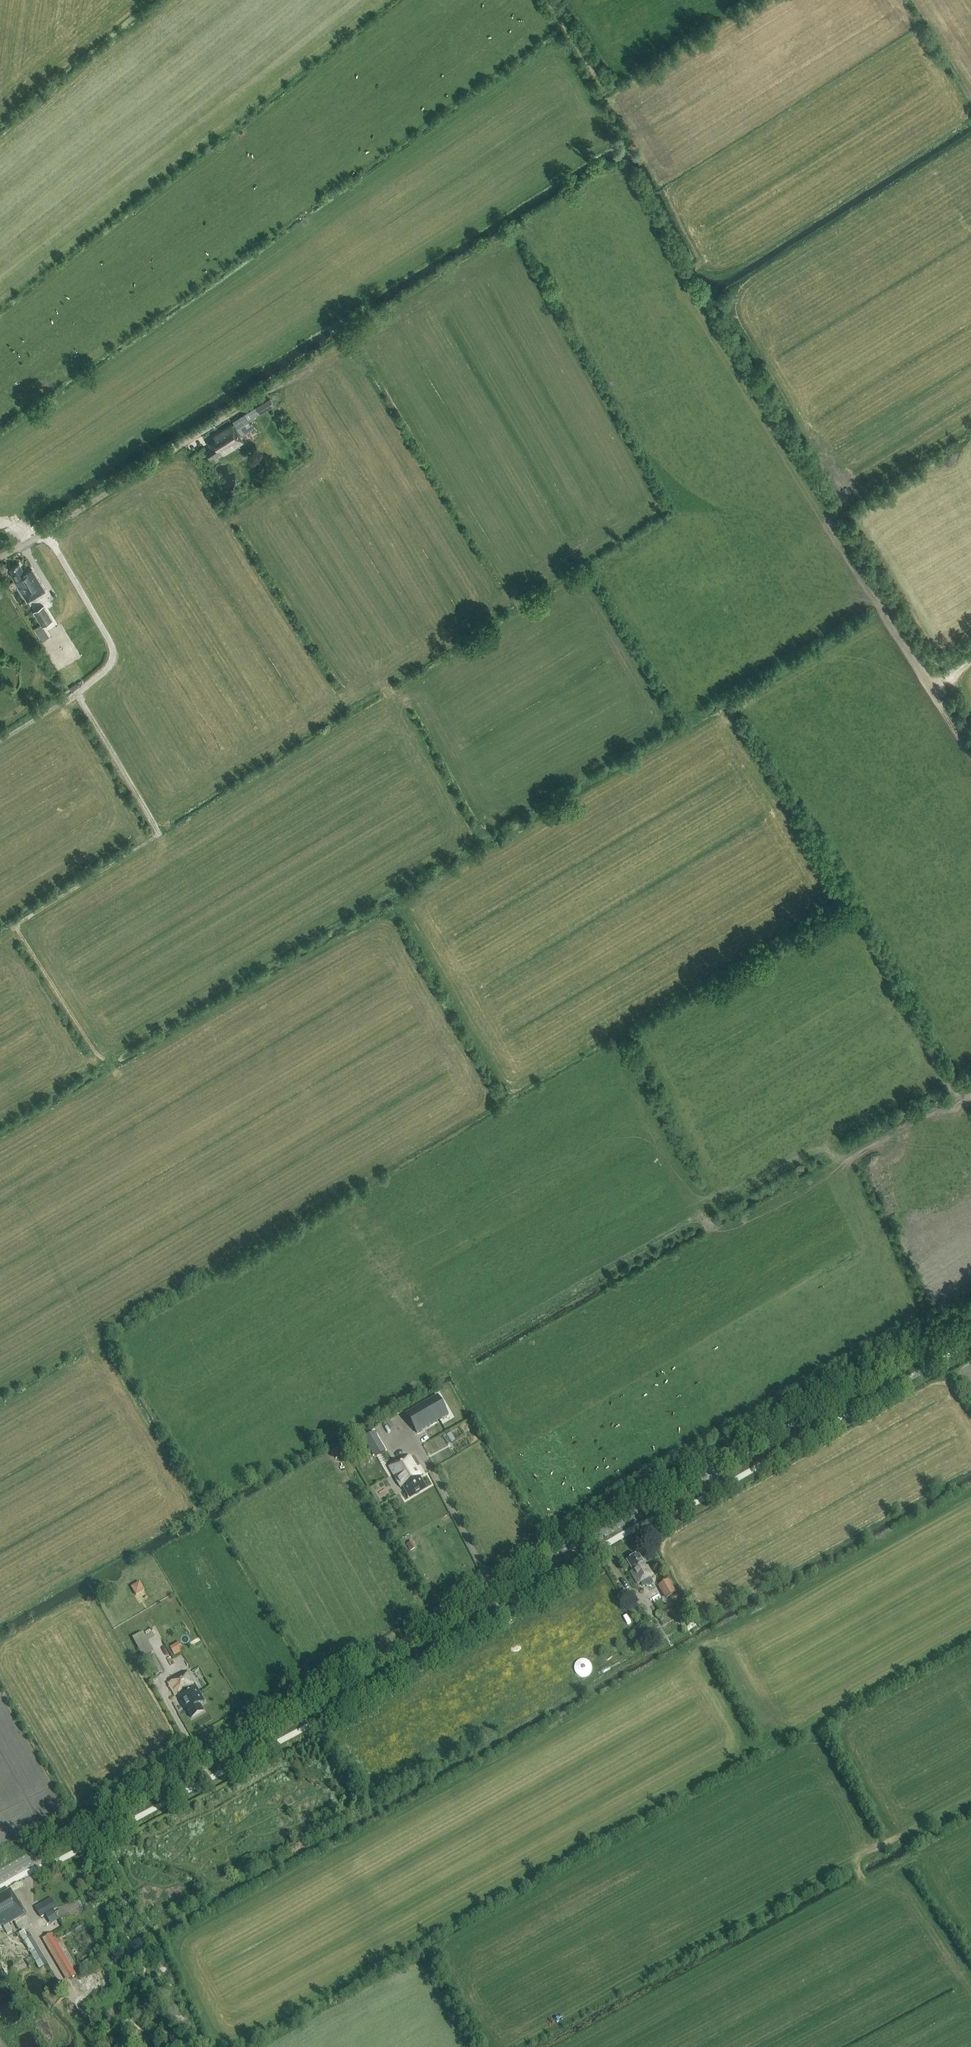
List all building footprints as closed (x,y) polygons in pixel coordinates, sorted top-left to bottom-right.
[(249,421),(254,418),(260,414),(274,406),(267,395),(262,399),(264,402),(233,421),(235,424),(233,426),(232,425),(207,441),(211,448),(206,451),(211,459),(221,453),(222,455),(243,442),(240,436),(253,428),(249,421)] [(253,486),(259,483),(255,476),(249,479),(253,486)] [(27,602),(45,591),(32,569),(25,573),(20,564),(10,569),(13,573),(11,575),(27,602)] [(53,620),(48,612),(44,606),(33,612),(42,626),(53,620)] [(437,1395),(405,1413),(417,1433),(449,1414),(437,1395)] [(376,1457),(399,1444),(387,1424),(365,1437),(365,1438),(355,1444),(360,1452),(364,1449),(370,1460),(376,1456),(376,1457)] [(410,1497),(425,1488),(419,1478),(422,1476),(410,1456),(390,1468),(401,1488),(404,1486),(410,1497)] [(412,1541),(406,1544),(410,1551),(416,1548),(412,1541)] [(637,1584),(641,1582),(643,1587),(646,1585),(647,1586),(649,1587),(653,1585),(653,1582),(650,1577),(653,1575),(648,1567),(646,1568),(639,1555),(628,1561),(633,1571),(631,1572),(637,1584)] [(127,1586),(131,1596),(144,1590),(139,1580),(127,1586)] [(666,1597),(675,1592),(668,1581),(659,1586),(666,1597)] [(679,1599),(676,1594),(670,1598),(673,1603),(679,1599)] [(153,1655),(147,1658),(157,1676),(163,1672),(153,1655)] [(190,1672),(171,1682),(177,1694),(178,1694),(182,1701),(181,1702),(185,1709),(186,1708),(191,1718),(204,1711),(198,1701),(204,1699),(196,1685),(196,1684),(190,1672)] [(0,1927),(3,1925),(7,1933),(13,1930),(9,1924),(25,1914),(11,1890),(0,1896),(0,1927)] [(35,1906),(41,1916),(57,1907),(51,1897),(35,1906)] [(46,1916),(51,1924),(59,1920),(54,1911),(46,1916)] [(21,1940),(22,1940),(39,1968),(48,1963),(28,1929),(18,1935),(21,1940)] [(56,1930),(42,1938),(67,1981),(77,1975),(55,1937),(59,1935),(56,1930)]
